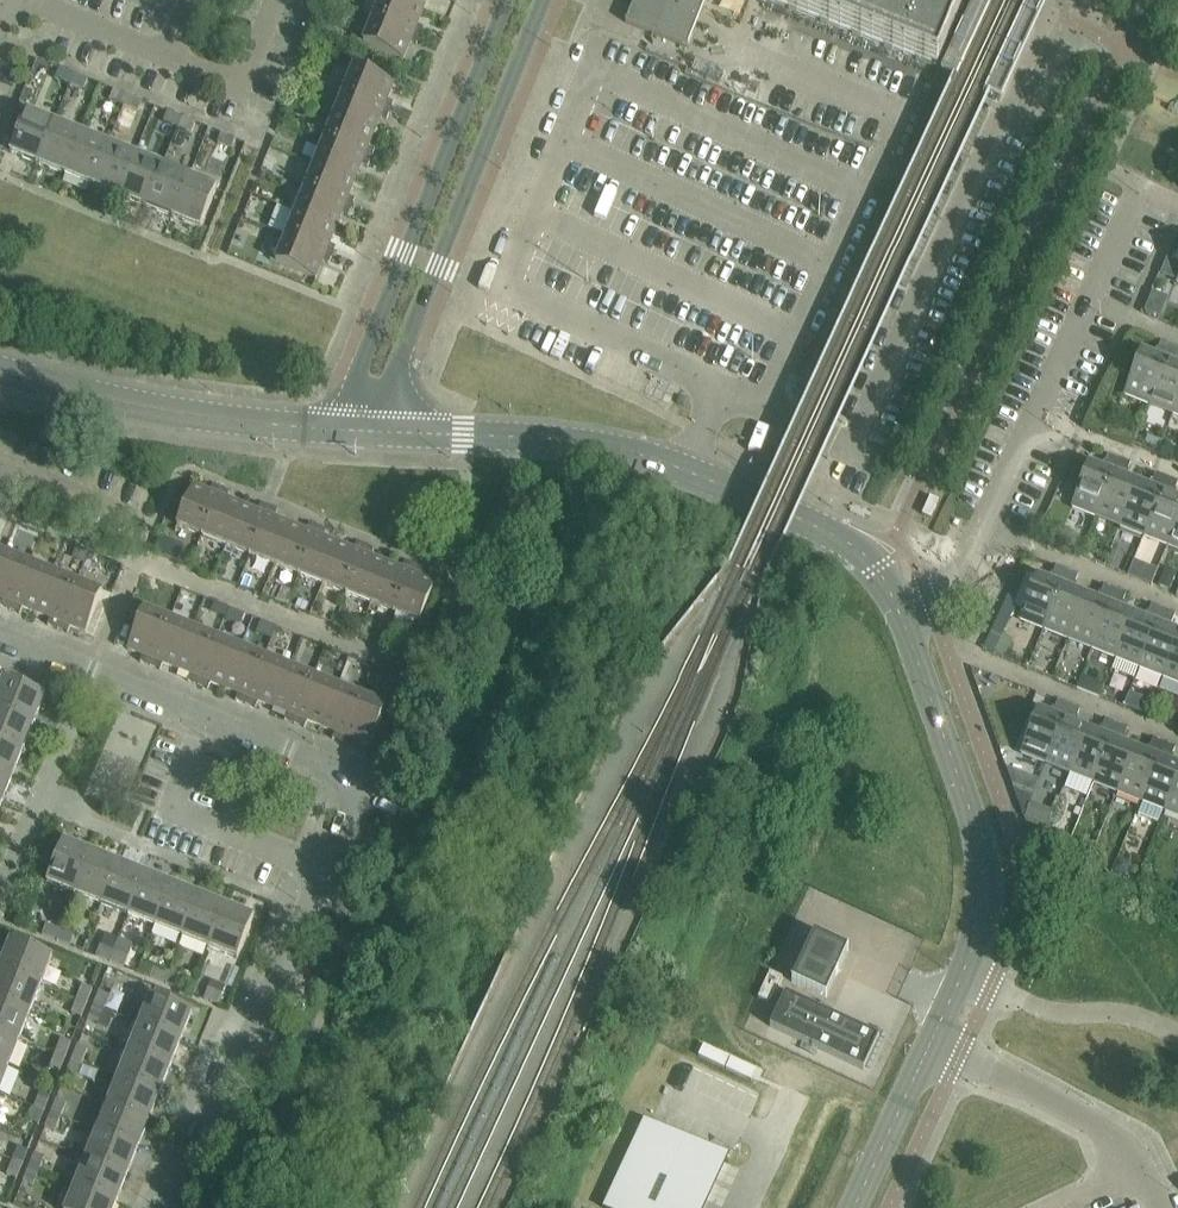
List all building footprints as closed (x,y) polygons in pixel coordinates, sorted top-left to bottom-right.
[(393,0),(382,0),(374,20),(421,39),(424,30),(418,28),(424,12),(393,0)] [(424,12),(429,0),(393,0),(424,12)] [(632,10),(626,25),(688,49),(707,0),(636,0),(632,10)] [(765,1),(765,2),(766,1),(789,10),(789,11),(797,14),(798,13),(821,23),(821,24),(829,27),(829,26),(853,35),(852,36),(861,40),(861,39),(885,48),(884,49),(892,53),(893,52),(916,61),(916,62),(937,70),(939,66),(949,42),(949,41),(952,33),(953,34),(963,9),(962,9),(964,4),(953,0),(761,0),(765,1)] [(421,39),(374,20),(364,45),(404,61),(411,45),(417,47),(421,39)] [(394,86),(354,69),(344,95),(391,114),(394,105),(388,102),(394,86)] [(74,76),(60,70),(56,80),(70,86),(74,76)] [(88,82),(74,76),(70,86),(84,91),(88,82)] [(128,98),(114,92),(110,102),(124,107),(128,98)] [(391,114),(344,95),(334,119),(375,135),(381,119),(387,122),(391,114)] [(142,103),(128,98),(124,107),(138,113),(142,103)] [(10,155),(38,166),(55,124),(27,113),(10,155)] [(182,119),(168,114),(164,123),(178,129),(182,119)] [(196,125),(182,119),(178,129),(192,135),(196,125)] [(375,135),(334,119),(325,142),(372,161),(375,153),(369,150),(375,135)] [(82,135),(55,124),(38,166),(65,177),(82,135)] [(109,146),(82,135),(65,177),(92,187),(109,146)] [(222,135),(221,136),(218,145),(232,151),(236,141),(233,140),(222,135)] [(372,161),(325,142),(315,167),(355,183),(362,167),(368,170),(372,161)] [(136,157),(109,146),(92,187),(119,198),(136,157)] [(162,168),(136,157),(119,198),(146,209),(162,168)] [(355,183),(315,167),(305,191),(352,210),(356,202),(349,199),(355,183)] [(189,178),(162,168),(146,209),(173,220),(189,178)] [(217,189),(189,178),(173,220),(201,231),(217,189)] [(352,210),(305,191),(296,215),(336,231),(342,216),(349,219),(352,210)] [(336,231),(296,215),(286,239),(333,258),(336,249),(330,247),(336,231)] [(333,258),(286,239),(276,264),(316,280),(323,264),(330,266),(333,258)] [(1162,275),(1177,281),(1177,266),(1167,262),(1162,275)] [(1124,396),(1149,406),(1172,349),(1161,344),(1158,352),(1163,358),(1161,363),(1141,354),(1124,396)] [(1177,361),(1177,351),(1172,349),(1149,406),(1173,416),(1177,404),(1177,369),(1171,366),(1172,362),(1177,361)] [(1072,508),(1097,518),(1120,461),(1109,457),(1106,464),(1111,470),(1109,475),(1088,467),(1072,508)] [(1120,474),(1128,473),(1131,466),(1120,461),(1097,518),(1121,528),(1137,486),(1118,479),(1120,474)] [(1156,494),(1137,486),(1121,528),(1144,537),(1167,480),(1156,476),(1153,483),(1158,489),(1156,494)] [(1175,492),(1177,485),(1177,484),(1167,480),(1144,537),(1168,547),(1177,523),(1177,502),(1166,498),(1168,493),(1175,492)] [(194,488),(178,528),(203,538),(222,491),(213,487),(210,494),(194,488)] [(227,501),(230,494),(222,491),(203,538),(227,548),(243,507),(227,501)] [(258,513),(243,507),(227,548),(251,557),(269,510),(261,507),(258,513)] [(275,520),(278,513),(269,510),(251,557),(275,567),(291,526),(275,520)] [(1168,547),(1177,551),(1177,523),(1168,547)] [(307,533),(291,526),(275,567),(299,577),(318,529),(310,526),(307,533)] [(324,539),(327,533),(318,529),(299,577),(323,586),(339,546),(324,539)] [(355,552),(339,546),(323,586),(347,596),(366,549),(357,545),(355,552)] [(76,549),(73,557),(76,561),(84,564),(88,553),(76,549)] [(372,559),(374,552),(366,549),(347,596),(371,605),(387,565),(372,559)] [(0,568),(0,600),(3,602),(0,608),(1,609),(2,608),(11,611),(29,565),(5,555),(0,568)] [(402,571),(387,565),(371,605),(395,615),(414,568),(405,564),(402,571)] [(29,565),(11,611),(20,615),(20,616),(21,616),(23,610),(37,615),(53,575),(29,565)] [(419,578),(422,571),(414,568),(395,615),(420,625),(436,584),(419,578)] [(1019,620),(1045,631),(1067,574),(1056,569),(1053,576),(1058,583),(1056,587),(1036,579),(1019,620)] [(1068,586),(1075,585),(1078,578),(1067,574),(1045,631),(1068,640),(1085,598),(1066,591),(1068,586)] [(53,575),(37,615),(51,621),(48,627),(49,628),(50,627),(59,630),(77,584),(53,575)] [(77,584),(59,630),(68,634),(67,635),(68,635),(71,629),(86,635),(102,594),(77,584)] [(1104,606),(1085,598),(1068,640),(1092,650),(1115,593),(1104,588),(1101,595),(1106,602),(1104,606)] [(1115,605),(1123,604),(1126,597),(1115,593),(1092,650),(1116,659),(1133,618),(1113,610),(1115,605)] [(1152,625),(1133,618),(1116,659),(1140,669),(1163,612),(1152,607),(1149,614),(1154,621),(1152,625)] [(143,658),(141,664),(142,665),(142,664),(151,667),(170,621),(144,611),(128,652),(143,658)] [(1171,623),(1174,616),(1163,612),(1140,669),(1164,678),(1177,642),(1177,636),(1161,629),(1163,625),(1171,623)] [(170,621),(151,667),(160,671),(160,672),(161,672),(164,666),(177,671),(193,631),(170,621)] [(193,631),(177,671),(191,677),(188,683),(189,684),(190,683),(199,686),(217,640),(193,631)] [(217,640),(199,686),(208,690),(208,691),(209,691),(211,685),(225,690),(241,650),(217,640)] [(1164,678),(1177,684),(1177,642),(1164,678)] [(241,650),(225,690),(239,696),(236,702),(237,703),(238,702),(247,705),(265,659),(241,650)] [(265,659),(247,705),(256,709),(255,710),(256,711),(259,704),(273,710),(289,669),(265,659)] [(289,669),(273,710),(288,715),(285,722),(286,722),(286,721),(296,725),(314,679),(289,669)] [(314,679),(296,725),(305,729),(304,730),(305,730),(308,723),(322,729),(338,688),(314,679)] [(0,691),(0,712),(34,726),(45,698),(4,681),(0,691)] [(338,688),(322,729),(335,734),(333,741),(334,741),(334,740),(343,744),(362,698),(338,688)] [(362,698),(343,744),(352,748),(352,749),(353,749),(356,743),(371,748),(387,708),(362,698)] [(1021,754),(1046,764),(1069,707),(1058,703),(1055,710),(1060,717),(1058,721),(1038,713),(1021,754)] [(1069,720),(1077,719),(1080,712),(1069,707),(1046,764),(1070,774),(1087,732),(1068,725),(1069,720)] [(0,712),(0,743),(23,753),(34,726),(0,712)] [(1106,740),(1087,732),(1070,774),(1094,784),(1117,727),(1106,722),(1103,729),(1108,736),(1106,740)] [(1117,739),(1125,738),(1128,731),(1117,727),(1094,784),(1118,793),(1134,751),(1115,744),(1117,739)] [(1154,759),(1134,751),(1118,793),(1142,803),(1164,746),(1153,741),(1150,748),(1155,755),(1154,759)] [(0,743),(0,775),(12,780),(23,753),(0,743)] [(1173,757),(1175,750),(1164,746),(1142,803),(1166,812),(1177,781),(1177,769),(1163,763),(1165,758),(1173,757)] [(0,775),(0,806),(2,807),(12,780),(0,775)] [(1166,812),(1177,817),(1177,781),(1166,812)] [(47,885),(75,896),(91,855),(64,843),(47,885)] [(118,865),(91,855),(75,896),(102,907),(118,865)] [(145,876),(118,865),(102,907),(129,918),(145,876)] [(172,887),(145,876),(129,918),(156,928),(172,887)] [(199,898),(172,887),(156,928),(183,939),(199,898)] [(226,908),(199,898),(183,939),(210,950),(226,908)] [(254,920),(226,908),(210,950),(237,961),(254,920)] [(42,936),(56,942),(59,932),(46,927),(42,936)] [(74,938),(59,932),(56,942),(70,947),(74,938)] [(813,934),(791,983),(826,999),(849,951),(813,934)] [(0,970),(41,987),(53,959),(11,942),(0,970)] [(96,958),(110,963),(113,953),(100,948),(96,958)] [(128,959),(113,953),(110,963),(124,969),(128,959)] [(31,1014),(41,987),(0,970),(0,1001),(31,1014)] [(150,979),(164,985),(168,975),(154,970),(150,979)] [(759,1001),(771,1007),(783,980),(771,974),(759,1001)] [(182,981),(168,975),(164,985),(178,991),(182,981)] [(83,987),(78,1001),(87,1005),(93,991),(83,987)] [(208,991),(204,1001),(218,1007),(222,997),(208,991)] [(100,994),(94,1008),(103,1013),(109,998),(100,994)] [(785,995),(770,1028),(803,1044),(819,1051),(864,1072),(865,1070),(879,1039),(869,1034),(834,1018),(819,1011),(785,995)] [(151,998),(140,1026),(181,1043),(192,1015),(151,998)] [(20,1041),(31,1014),(0,1001),(0,1033),(20,1041)] [(87,1005),(78,1001),(72,1015),(82,1019),(87,1005)] [(103,1013),(94,1008),(88,1022),(98,1026),(103,1013)] [(181,1043),(140,1026),(129,1053),(171,1070),(181,1043)] [(9,1068),(20,1041),(0,1033),(0,1064),(9,1068)] [(62,1041),(56,1055),(66,1059),(71,1045),(62,1041)] [(78,1048),(72,1062),(82,1065),(88,1051),(78,1048)] [(171,1070),(129,1053),(118,1080),(160,1096),(171,1070)] [(66,1059),(56,1055),(50,1069),(60,1073),(66,1059)] [(82,1065),(72,1062),(67,1076),(77,1079),(82,1065)] [(9,1068),(0,1064),(0,1091),(9,1068)] [(160,1096),(118,1080),(108,1107),(149,1123),(160,1096)] [(40,1095),(35,1109),(44,1113),(50,1099),(40,1095)] [(57,1101),(51,1116),(60,1120),(66,1105),(57,1101)] [(149,1123),(108,1107),(97,1134),(138,1150),(149,1123)] [(44,1113),(35,1109),(29,1123),(39,1127),(44,1113)] [(60,1120),(51,1116),(45,1130),(55,1133),(60,1120)] [(604,1207),(691,1207),(716,1155),(649,1124),(644,1122),(604,1207)] [(138,1150),(97,1134),(86,1161),(128,1177),(138,1150)] [(19,1149),(13,1163),(23,1167),(28,1153),(19,1149)] [(35,1155),(29,1170),(39,1174),(45,1159),(35,1155)] [(730,1162),(716,1155),(691,1207),(708,1207),(730,1162)] [(128,1177),(86,1161),(75,1188),(117,1204),(128,1177)] [(23,1167),(13,1163),(7,1177),(17,1181),(23,1167)] [(39,1174),(29,1170),(24,1183),(34,1187),(39,1174)] [(75,1188),(67,1207),(115,1207),(117,1204),(75,1188)]
